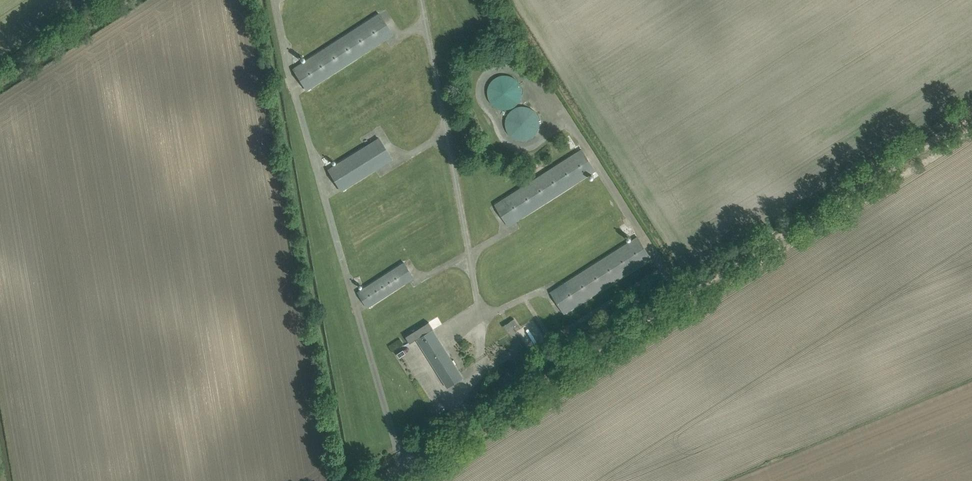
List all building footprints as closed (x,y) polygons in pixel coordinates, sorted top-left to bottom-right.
[(293,68),(306,89),(392,33),(378,13),(293,68)] [(521,85),(520,83),(517,80),(515,78),(512,76),(508,75),(504,75),(500,75),(496,77),(493,80),(490,84),(488,88),(488,93),(488,96),(490,100),(492,103),(495,106),(500,109),(504,110),(507,110),(509,109),(513,108),(516,106),(518,104),(520,100),(522,97),(522,95),(522,91),(522,89),(521,85)] [(529,139),(532,138),(534,136),(536,134),(538,131),(539,128),(539,124),(539,118),(537,115),(535,111),(532,109),(529,107),(525,106),(521,106),(518,106),(514,108),(511,110),(509,113),(507,115),(506,119),(505,122),(506,127),(507,130),(511,137),(517,140),(522,140),(526,140),(529,139)] [(328,169),(340,189),(391,157),(379,137),(328,169)] [(495,204),(509,224),(594,169),(581,148),(495,204)] [(553,291),(566,312),(651,258),(638,237),(553,291)] [(359,292),(368,307),(414,277),(405,262),(359,292)] [(463,377),(432,329),(417,339),(448,387),(463,377)]
